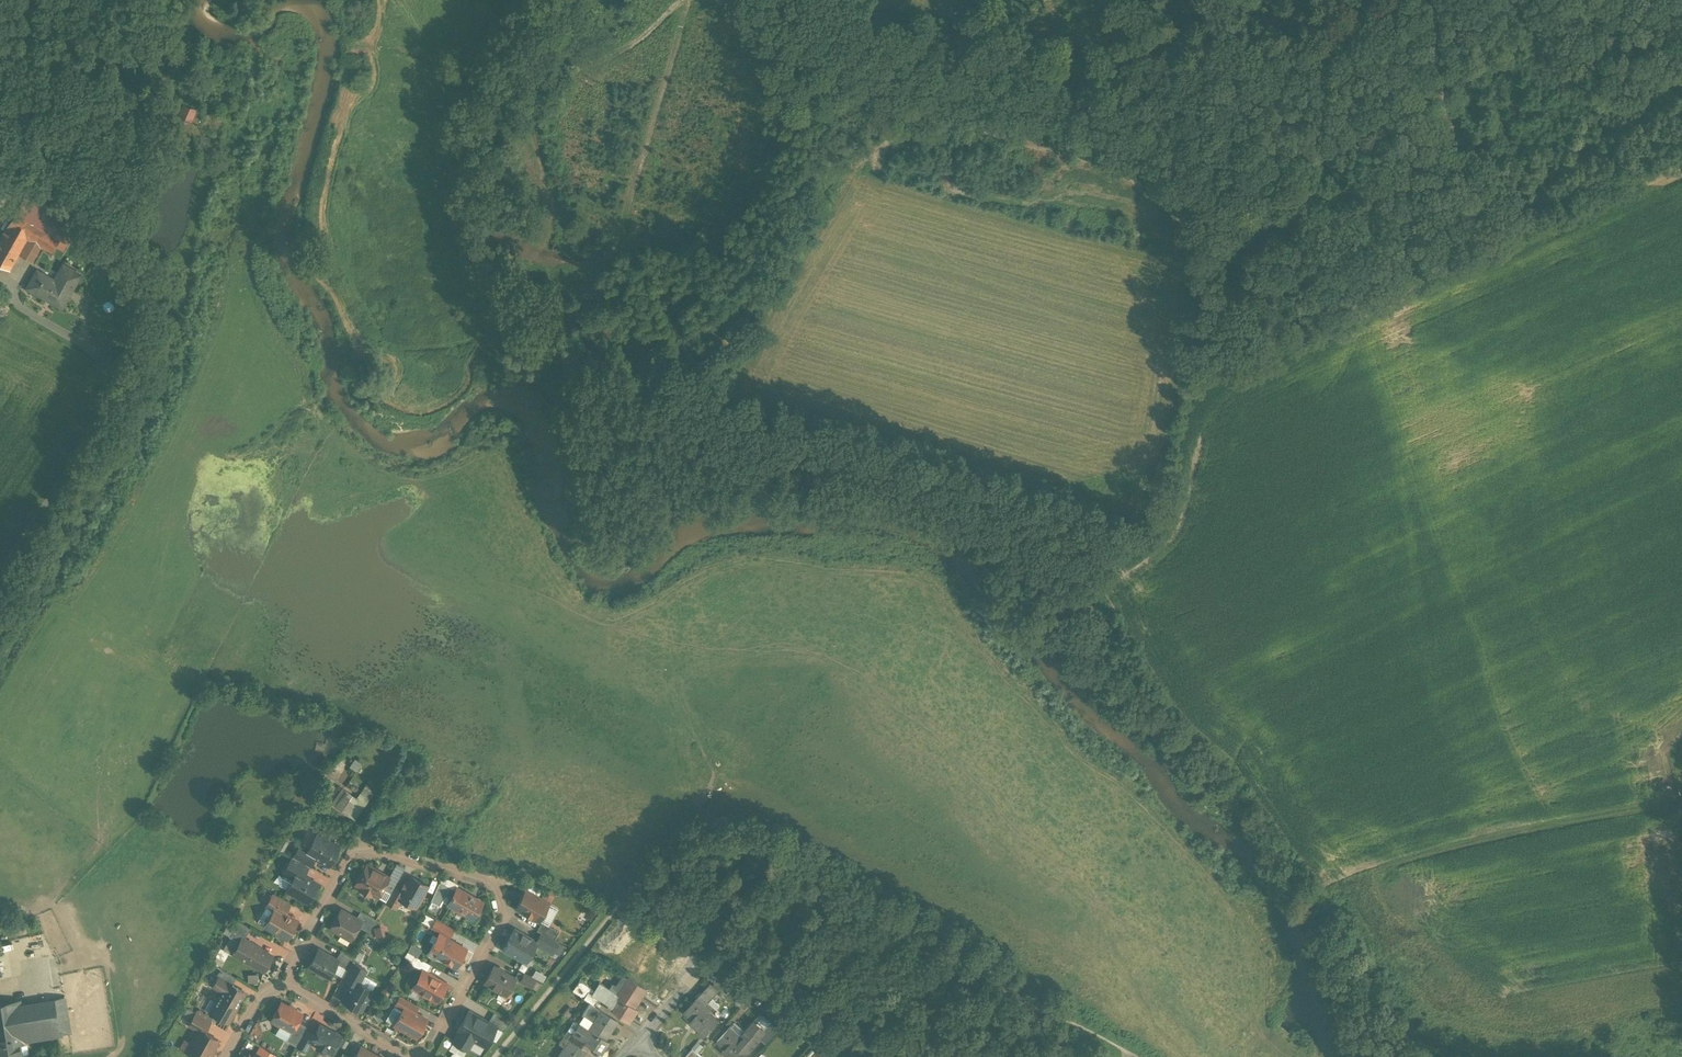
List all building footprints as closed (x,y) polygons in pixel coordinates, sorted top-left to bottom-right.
[(26,192),(16,210),(61,235),(71,218),(26,192)] [(16,210),(0,238),(0,264),(9,270),(28,238),(52,251),(61,235),(16,210)] [(54,280),(37,270),(27,287),(47,298),(48,296),(53,299),(52,301),(61,306),(80,274),(63,264),(54,280)] [(335,806),(355,819),(373,793),(365,787),(358,798),(346,790),(335,806)] [(339,846),(317,834),(307,852),(306,853),(314,858),(328,865),(339,846)] [(307,852),(298,847),(292,857),(308,866),(309,867),(314,858),(306,853),(307,852)] [(308,866),(292,857),(292,856),(283,872),(293,878),(297,872),(302,876),(308,866)] [(376,870),(366,865),(361,874),(361,873),(358,874),(355,880),(356,882),(355,884),(377,896),(382,889),(388,877),(382,874),(382,873),(382,874),(376,871),(376,870)] [(302,876),(297,872),(293,878),(286,891),(296,896),(297,898),(303,902),(306,901),(307,902),(317,884),(302,876)] [(390,872),(388,877),(382,889),(390,893),(393,887),(399,877),(390,872)] [(427,886),(409,876),(405,882),(404,882),(399,891),(396,897),(401,899),(415,907),(417,903),(419,903),(422,897),(421,896),(427,886)] [(443,900),(448,903),(455,891),(439,882),(430,900),(440,906),(443,900)] [(399,891),(393,887),(390,893),(385,902),(396,908),(401,899),(396,897),(399,891)] [(471,896),(457,888),(455,891),(448,903),(459,910),(458,912),(464,915),(465,916),(467,912),(474,916),(481,904),(470,897),(471,896)] [(540,898),(526,890),(515,908),(538,921),(549,903),(548,902),(540,898)] [(540,898),(548,902),(552,895),(545,890),(540,898)] [(290,903),(273,894),(267,904),(274,909),(275,908),(284,913),(290,903)] [(557,908),(549,903),(538,921),(540,921),(541,922),(548,925),(557,908)] [(284,913),(275,908),(274,909),(264,926),(286,938),(297,920),(284,913)] [(349,914),(346,914),(346,913),(340,910),(330,928),(331,928),(332,930),(338,934),(340,933),(350,939),(358,926),(360,922),(355,919),(354,918),(354,917),(349,914)] [(375,920),(360,911),(355,919),(360,922),(358,926),(368,932),(375,920)] [(453,930),(435,920),(431,927),(448,937),(453,930)] [(236,921),(228,936),(239,942),(242,937),(244,938),(250,928),(236,921)] [(548,925),(541,922),(536,930),(541,933),(554,940),(559,931),(548,925)] [(616,928),(601,950),(606,953),(620,931),(616,928)] [(536,942),(514,930),(503,949),(520,959),(521,957),(526,956),(528,957),(536,942)] [(554,940),(541,933),(536,942),(553,952),(558,943),(554,940)] [(244,938),(242,937),(239,942),(232,954),(263,971),(272,955),(259,948),(259,947),(244,938)] [(465,949),(445,938),(435,956),(455,967),(465,949)] [(658,945),(645,964),(648,967),(641,978),(657,989),(665,977),(662,975),(674,957),(658,945)] [(335,959),(318,949),(308,967),(327,977),(335,963),(337,960),(335,959)] [(353,958),(340,950),(335,959),(337,960),(335,963),(347,970),(351,961),(353,958)] [(431,964),(415,955),(411,962),(427,970),(431,964)] [(366,969),(351,961),(347,970),(342,978),(351,983),(353,980),(358,982),(362,975),(366,969)] [(514,978),(493,966),(484,982),(492,987),(493,989),(497,992),(500,991),(505,994),(514,978)] [(235,978),(220,969),(216,976),(219,978),(219,977),(232,985),(235,978)] [(428,974),(422,970),(412,988),(420,992),(420,994),(425,997),(427,997),(436,1001),(446,984),(434,977),(434,975),(430,973),(428,974)] [(247,983),(257,982),(256,973),(246,974),(247,983)] [(534,980),(524,974),(520,981),(530,987),(534,980)] [(376,983),(362,975),(358,982),(372,990),(376,983)] [(232,985),(219,977),(219,978),(214,987),(221,991),(216,1001),(218,1003),(212,1013),(228,1022),(245,992),(232,985)] [(629,977),(618,994),(599,982),(591,993),(591,994),(598,999),(613,1009),(612,1010),(629,1022),(637,1010),(634,1008),(646,989),(629,977)] [(751,993),(731,979),(728,984),(742,994),(746,998),(751,993)] [(358,982),(353,980),(351,983),(342,1000),(361,1010),(372,990),(358,982)] [(710,983),(684,1012),(692,1019),(689,1022),(704,1036),(718,1020),(709,1012),(714,1007),(708,1002),(718,991),(710,983)] [(591,993),(588,991),(583,999),(589,1003),(594,1006),(598,999),(591,994),(591,993)] [(742,994),(735,1002),(740,1006),(746,998),(742,994)] [(417,1005),(400,996),(395,1005),(403,1009),(404,1007),(414,1012),(417,1005)] [(20,1005),(20,1001),(0,1004),(0,1034),(16,1031),(18,1041),(70,1033),(65,997),(20,1005)] [(746,998),(740,1006),(744,1010),(751,1003),(746,998)] [(301,1014),(281,1002),(271,1019),(273,1020),(273,1023),(279,1026),(282,1025),(291,1030),(292,1031),(297,1022),(301,1014)] [(617,1021),(594,1006),(589,1003),(582,1014),(593,1021),(588,1029),(579,1023),(573,1033),(584,1041),(583,1042),(584,1043),(586,1044),(600,1054),(608,1042),(605,1040),(617,1021)] [(414,1012),(404,1007),(403,1009),(394,1025),(416,1037),(426,1019),(414,1012)] [(488,1023),(468,1011),(457,1030),(459,1031),(453,1042),(467,1050),(473,1039),(485,1046),(495,1028),(496,1027),(488,1023)] [(210,1021),(195,1012),(188,1025),(189,1026),(190,1025),(199,1030),(199,1029),(204,1032),(210,1021)] [(511,1022),(494,1012),(488,1023),(496,1027),(495,1028),(503,1032),(511,1022)] [(754,1021),(751,1024),(749,1024),(745,1029),(745,1031),(742,1034),(744,1036),(743,1038),(740,1041),(750,1050),(760,1039),(760,1038),(759,1037),(765,1031),(763,1029),(763,1028),(763,1027),(758,1022),(755,1022),(754,1021)] [(297,1022),(292,1031),(291,1030),(285,1040),(296,1046),(305,1029),(306,1027),(297,1022)] [(770,1022),(765,1028),(763,1028),(763,1029),(765,1031),(759,1037),(760,1038),(760,1039),(765,1043),(778,1029),(770,1022)] [(341,1036),(320,1024),(314,1034),(310,1041),(310,1042),(317,1045),(316,1047),(323,1052),(325,1050),(331,1053),(341,1036)] [(730,1027),(717,1041),(725,1048),(722,1051),(729,1056),(743,1056),(750,1050),(740,1041),(743,1038),(730,1027)] [(199,1029),(199,1030),(186,1051),(196,1056),(208,1056),(218,1040),(204,1032),(199,1029)] [(305,1029),(296,1046),(305,1051),(310,1042),(310,1041),(314,1034),(305,1029)] [(0,1034),(0,1056),(21,1056),(18,1041),(16,1031),(0,1034)] [(584,1041),(573,1033),(570,1032),(566,1038),(568,1040),(581,1048),(584,1043),(583,1042),(584,1041)] [(557,1056),(581,1056),(585,1051),(581,1048),(568,1040),(557,1056)] [(360,1047),(355,1056),(377,1056),(360,1047)] [(684,1056),(694,1056),(697,1053),(692,1048),(684,1056)]
